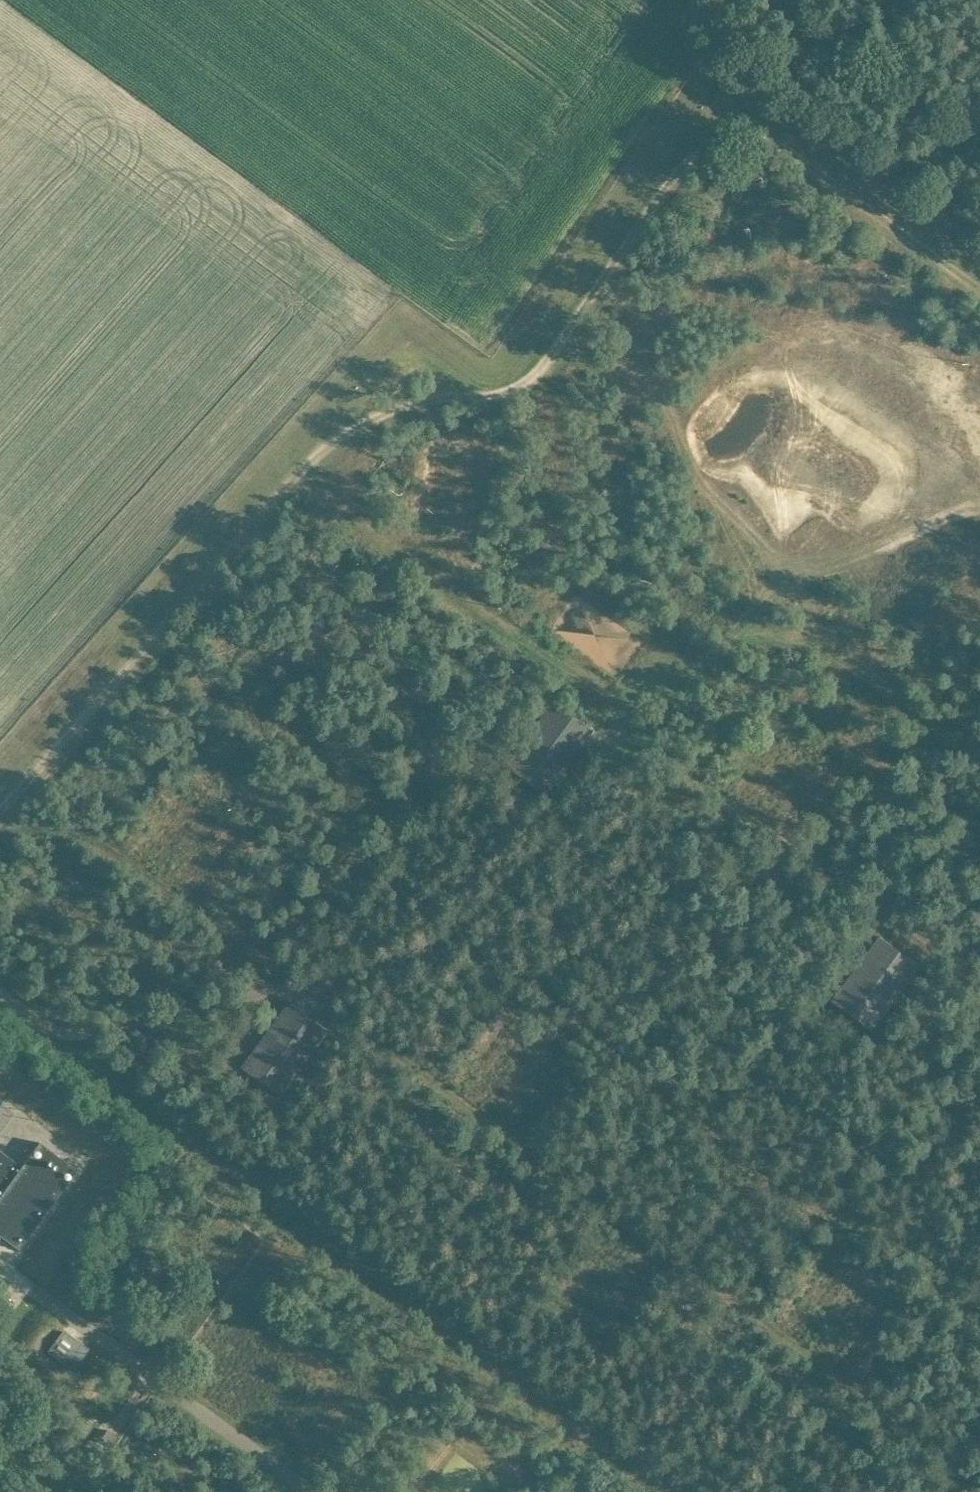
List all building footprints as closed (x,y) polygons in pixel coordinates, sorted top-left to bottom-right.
[(595,729),(554,699),(505,765),(545,795),(595,729)] [(880,933),(832,998),(873,1029),(920,964),(880,933)] [(331,1029),(290,999),(243,1063),(282,1094),(331,1029)] [(14,1110),(0,1100),(0,1130),(14,1110)] [(19,1249),(77,1169),(39,1140),(21,1165),(0,1150),(0,1236),(19,1249)] [(0,1298),(0,1323),(17,1299),(5,1291),(0,1298)] [(63,1329),(47,1351),(73,1369),(88,1348),(63,1329)] [(116,1437),(106,1430),(92,1450),(101,1457),(116,1437)]
